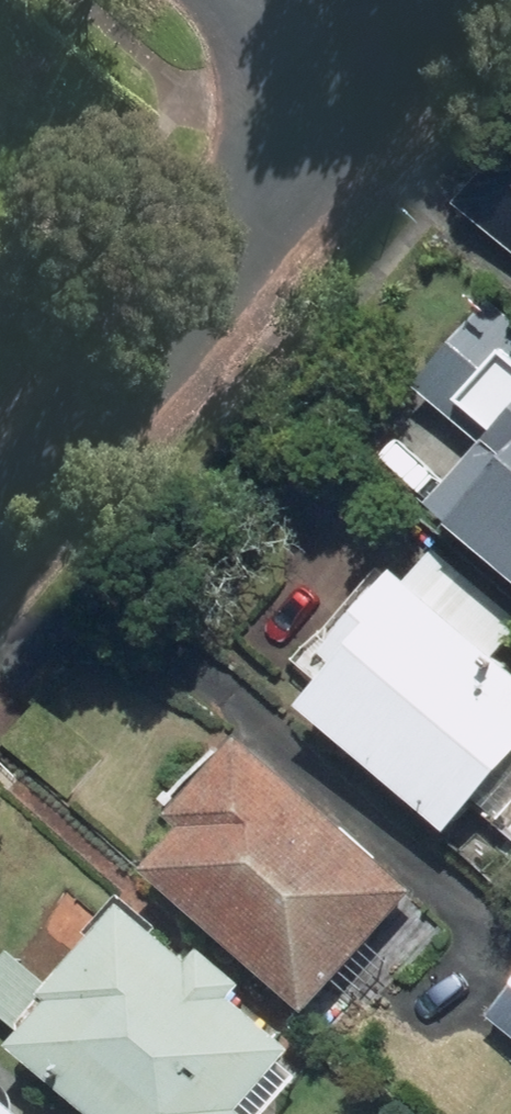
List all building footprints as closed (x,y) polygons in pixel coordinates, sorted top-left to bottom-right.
[(470,202),(510,238),(510,155),(470,202)] [(506,294),(426,384),(493,443),(446,496),(510,554),(510,298),(506,294)] [(418,564),(343,649),(357,661),(320,703),(467,832),(493,802),(510,817),(510,816),(510,646),(418,564)] [(427,885),(258,737),(191,812),(201,820),(157,869),(317,1010),(427,885)] [(0,972),(0,1007),(117,1113),(278,1113),(324,1064),(250,996),(261,984),(217,944),(207,955),(143,896),(62,984),(23,948),(0,972)] [(499,1013),(510,1024),(510,1000),(499,1013)] [(0,1084),(0,1113),(49,1113),(9,1075),(0,1084)]
